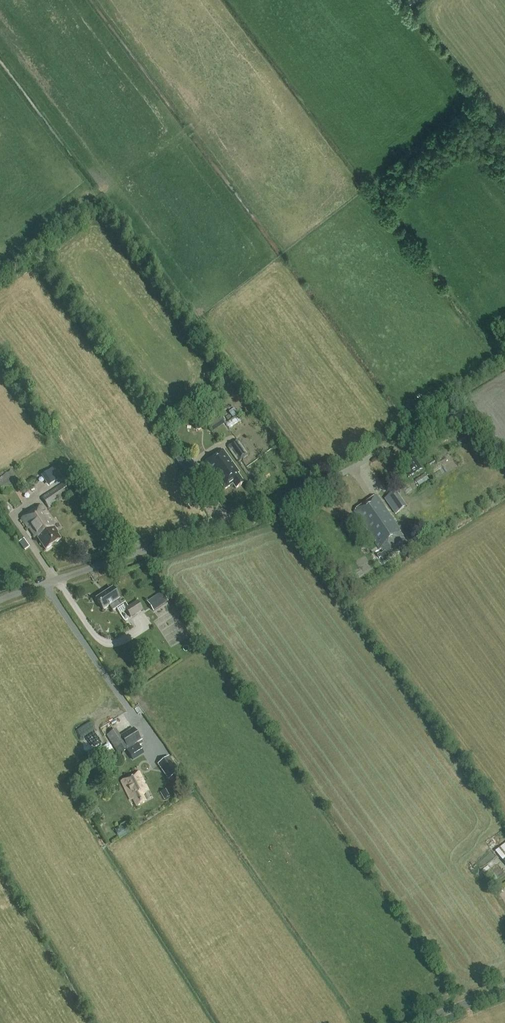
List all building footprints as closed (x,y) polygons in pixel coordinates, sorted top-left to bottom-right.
[(236,410),(233,412),(236,418),(229,422),(233,429),(243,422),(236,410)] [(204,421),(211,432),(226,423),(218,412),(204,421)] [(248,455),(237,439),(227,447),(238,462),(248,455)] [(235,489),(243,484),(237,475),(239,474),(223,451),(203,465),(216,484),(218,483),(223,491),(232,485),(235,489)] [(408,478),(422,468),(411,453),(397,462),(408,478)] [(57,467),(45,473),(52,486),(64,479),(57,467)] [(0,478),(0,488),(5,494),(17,484),(8,472),(0,478)] [(73,491),(66,481),(41,497),(48,507),(73,491)] [(390,497),(399,514),(411,507),(402,491),(390,497)] [(391,560),(401,552),(397,546),(405,540),(400,532),(401,531),(377,496),(354,512),(381,551),(382,550),(384,553),(381,555),(380,554),(377,556),(379,559),(381,558),(385,563),(390,559),(391,560)] [(57,535),(59,534),(54,527),(55,527),(50,520),(52,519),(41,505),(20,520),(34,539),(36,537),(45,550),(60,539),(57,535)] [(29,547),(24,539),(19,542),(25,550),(29,547)] [(370,561),(367,563),(369,566),(366,568),(365,564),(360,566),(363,573),(373,568),(370,561)] [(109,606),(112,611),(123,604),(112,588),(96,599),(104,610),(109,606)] [(165,589),(147,602),(153,612),(168,602),(167,601),(171,598),(165,589)] [(143,610),(137,601),(124,609),(131,618),(143,610)] [(106,735),(115,749),(118,755),(141,741),(133,728),(120,736),(116,729),(106,735)] [(139,746),(128,752),(133,760),(144,753),(139,746)] [(179,772),(169,757),(158,765),(168,780),(179,772)] [(142,794),(149,791),(139,772),(121,781),(130,800),(133,799),(137,806),(145,801),(142,794)] [(166,789),(160,793),(164,800),(170,796),(166,789)] [(504,864),(504,844),(495,852),(504,864)]
